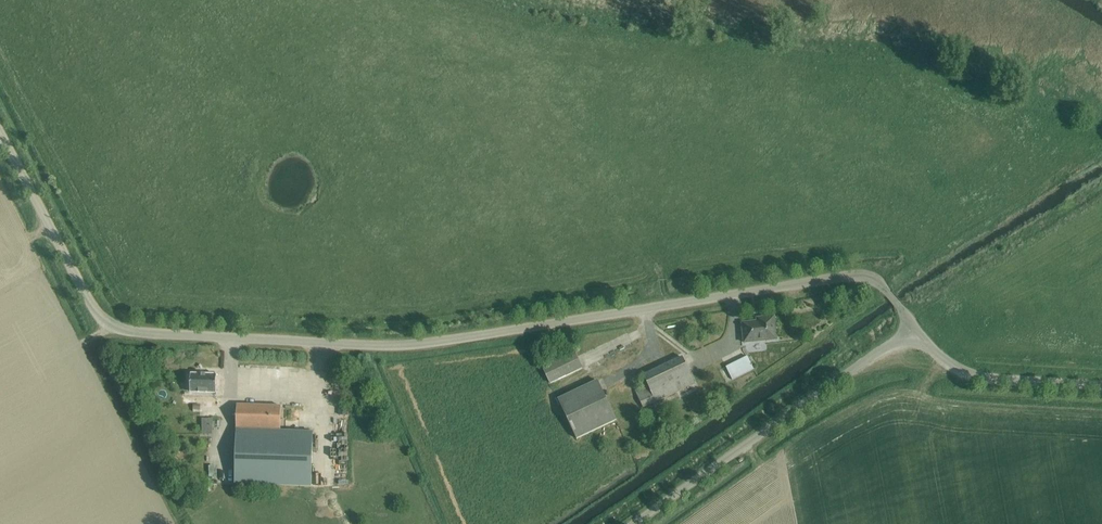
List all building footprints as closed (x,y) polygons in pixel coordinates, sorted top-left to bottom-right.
[(777,339),(775,316),(758,318),(758,321),(743,323),(745,342),(777,339)] [(764,348),(763,341),(748,343),(749,350),(764,348)] [(543,369),(550,385),(582,370),(574,354),(543,369)] [(754,368),(748,356),(727,368),(733,379),(754,368)] [(644,408),(696,383),(683,357),(644,376),(652,393),(640,398),(644,408)] [(303,378),(303,366),(290,366),(290,377),(303,378)] [(214,389),(215,371),(189,370),(188,388),(214,389)] [(576,440),(616,421),(597,382),(558,401),(576,440)] [(280,432),(281,407),(238,405),(234,483),(309,487),(311,433),(280,432)] [(213,419),(203,419),(203,429),(213,429),(213,419)] [(346,462),(346,454),(336,454),(336,463),(346,462)]
